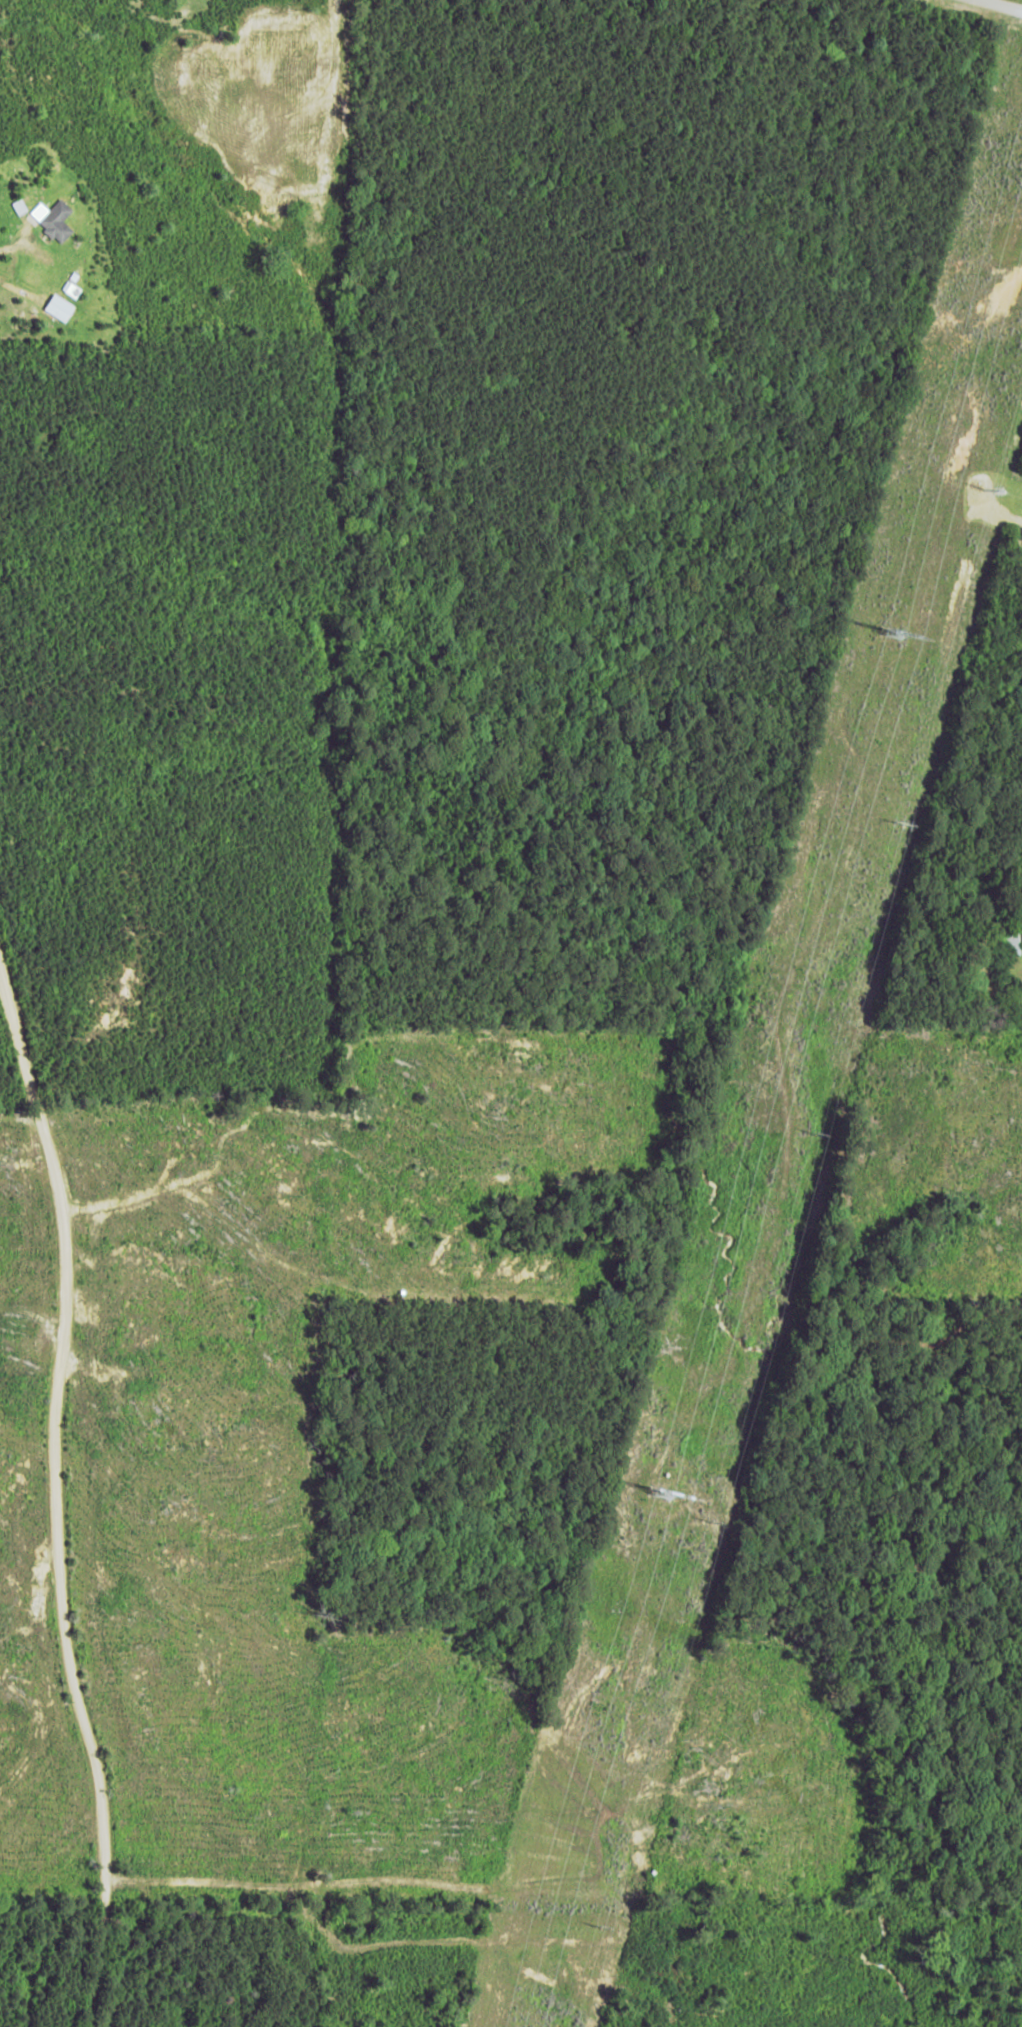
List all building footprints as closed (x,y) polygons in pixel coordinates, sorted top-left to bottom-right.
[(64,221),(74,210),(60,198),(50,209),(41,201),(26,217),(34,224),(37,222),(61,244),(74,231),(64,221)] [(76,304),(53,294),(45,313),(69,322),(76,304)]
